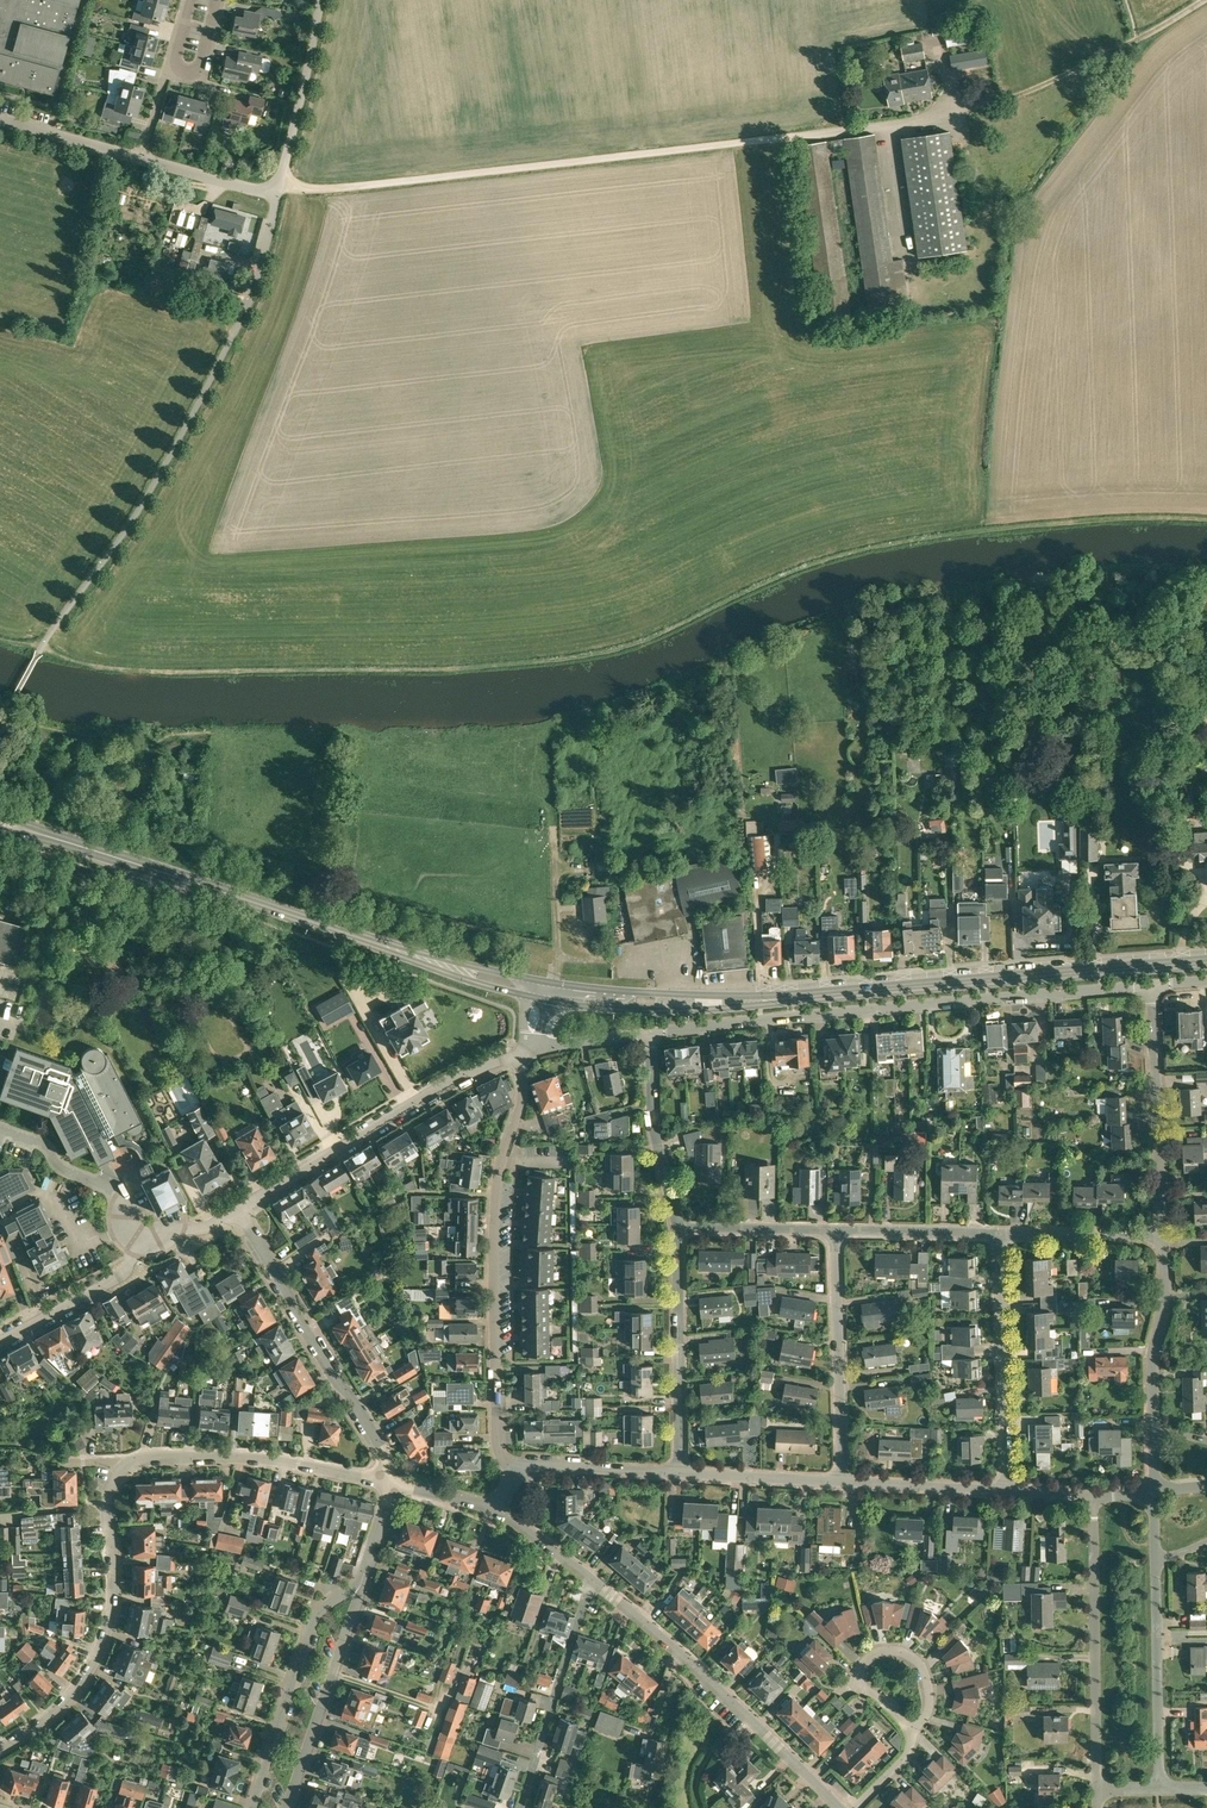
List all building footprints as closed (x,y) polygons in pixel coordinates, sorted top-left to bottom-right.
[(52,95),(61,64),(61,65),(79,0),(0,0),(0,80),(52,95)] [(144,0),(140,12),(134,10),(132,19),(146,23),(148,16),(163,20),(166,6),(144,0)] [(235,16),(232,32),(238,33),(239,35),(242,36),(244,34),(255,36),(258,22),(258,21),(260,14),(254,12),(244,10),(243,14),(243,17),(238,17),(235,16)] [(282,15),(280,11),(272,16),(274,20),(282,15)] [(136,35),(133,46),(154,52),(158,38),(143,34),(145,27),(131,23),(128,32),(136,35)] [(966,44),(983,41),(980,25),(945,32),(947,43),(965,39),(966,44)] [(933,36),(941,35),(940,27),(932,29),(933,36)] [(901,46),(903,62),(925,58),(922,42),(901,46)] [(133,46),(131,55),(122,53),(119,65),(134,69),(136,62),(150,66),(154,52),(133,46)] [(986,47),(967,51),(970,67),(989,63),(986,47)] [(258,71),(258,70),(265,71),(268,70),(270,61),(268,58),(245,53),(243,61),(226,57),(222,75),(247,81),(249,69),(258,71)] [(118,95),(117,96),(140,102),(144,88),(129,84),(131,77),(133,71),(120,67),(119,69),(109,69),(107,92),(118,95)] [(927,69),(906,73),(907,79),(897,81),(900,94),(905,93),(906,101),(932,96),(927,69)] [(907,79),(906,73),(899,74),(899,73),(883,75),(889,105),(904,103),(904,101),(906,101),(905,93),(900,94),(897,81),(907,79)] [(172,122),(174,116),(187,120),(192,99),(178,95),(175,107),(173,106),(171,107),(171,108),(165,107),(161,120),(172,122)] [(117,96),(115,104),(105,102),(101,116),(119,121),(121,111),(136,116),(140,102),(117,96)] [(228,99),(223,117),(221,122),(224,126),(232,129),(236,126),(237,120),(247,123),(250,112),(260,114),(264,100),(249,96),(247,104),(228,99)] [(192,99),(187,120),(196,122),(193,130),(205,134),(209,119),(202,117),(206,103),(192,99)] [(899,138),(916,249),(918,257),(965,249),(947,131),(899,138)] [(826,141),(797,145),(822,318),(828,317),(829,326),(847,323),(846,315),(851,314),(828,153),(846,150),(868,312),(899,307),(898,300),(909,299),(903,258),(892,260),(874,134),(844,138),(826,141)] [(155,141),(153,147),(160,149),(162,142),(155,141)] [(242,231),(246,215),(215,207),(210,223),(242,231)] [(205,230),(209,218),(202,216),(198,228),(205,230)] [(195,240),(202,242),(205,231),(205,230),(198,228),(195,227),(193,234),(195,239),(195,240)] [(178,232),(175,243),(184,246),(187,235),(178,232)] [(192,251),(191,252),(192,252),(196,253),(198,254),(199,253),(202,242),(195,240),(192,251)] [(189,261),(190,258),(191,252),(192,252),(183,249),(181,259),(189,261)] [(198,254),(196,253),(192,252),(191,252),(190,258),(190,259),(197,260),(198,254)] [(193,273),(197,260),(190,259),(190,258),(189,261),(186,271),(187,271),(193,273)] [(189,261),(181,259),(179,265),(180,269),(186,271),(189,261)] [(230,282),(232,274),(227,273),(230,264),(210,259),(208,267),(203,266),(201,274),(230,282)] [(217,297),(235,304),(238,295),(220,288),(217,297)] [(904,701),(904,690),(894,690),(894,701),(904,701)] [(957,766),(946,766),(946,784),(957,783),(957,766)] [(777,784),(796,783),(796,768),(776,770),(777,784)] [(934,787),(942,787),(942,773),(934,773),(934,787)] [(782,802),(794,801),(793,793),(781,794),(782,802)] [(1007,814),(1016,813),(1016,805),(1007,806),(1007,814)] [(1186,807),(1176,806),(1176,821),(1186,821),(1186,807)] [(1060,844),(1060,858),(1078,858),(1076,810),(1063,810),(1064,820),(1065,820),(1065,844),(1060,844)] [(945,818),(929,820),(930,828),(946,826),(945,818)] [(783,831),(797,830),(797,820),(783,821),(783,831)] [(1081,821),(1080,859),(1099,859),(1099,821),(1081,821)] [(821,836),(825,840),(831,835),(827,830),(821,836)] [(1194,832),(1195,843),(1184,844),(1185,859),(1206,858),(1206,831),(1194,832)] [(750,871),(772,870),(769,834),(748,836),(750,871)] [(1013,846),(1005,846),(1007,868),(1014,868),(1013,846)] [(937,864),(945,864),(946,851),(938,851),(937,864)] [(624,882),(630,911),(637,941),(659,936),(657,930),(677,925),(678,932),(688,930),(685,915),(745,902),(741,885),(745,884),(744,878),(740,879),(735,858),(705,864),(704,861),(674,868),(674,871),(624,882)] [(598,873),(614,872),(613,861),(597,862),(598,873)] [(1140,925),(1148,924),(1147,914),(1140,915),(1140,913),(1137,913),(1135,875),(1138,875),(1138,862),(1105,864),(1106,877),(1111,876),(1112,902),(1109,903),(1109,909),(1112,908),(1113,915),(1111,915),(1111,928),(1140,926),(1140,925)] [(953,865),(953,891),(962,891),(962,865),(953,865)] [(985,867),(985,875),(985,885),(986,885),(986,898),(1005,898),(1005,891),(1008,891),(1008,875),(1003,875),(1003,867),(985,867)] [(858,888),(867,888),(867,873),(858,874),(858,888)] [(974,900),(975,877),(963,877),(963,886),(968,886),(968,900),(974,900)] [(845,878),(845,887),(857,887),(856,878),(845,878)] [(611,885),(589,887),(588,887),(588,897),(583,897),(585,922),(607,920),(605,896),(612,896),(611,885)] [(1019,914),(1025,914),(1025,932),(1054,930),(1061,929),(1060,904),(1054,904),(1053,886),(1037,887),(1037,895),(1019,896),(1019,914)] [(859,900),(859,921),(868,921),(867,900),(859,900)] [(896,915),(906,915),(906,900),(896,900),(896,915)] [(958,901),(958,915),(959,942),(980,941),(980,915),(987,915),(987,902),(978,902),(978,901),(958,901)] [(931,922),(923,922),(926,951),(941,950),(939,926),(947,926),(946,907),(929,907),(931,922)] [(729,912),(729,916),(702,919),(708,971),(749,967),(744,923),(751,923),(749,909),(742,910),(742,908),(729,912)] [(789,926),(803,926),(802,909),(788,909),(789,926)] [(823,936),(829,936),(830,961),(841,960),(841,957),(854,956),(853,935),(839,935),(839,915),(822,916),(823,936)] [(911,920),(903,921),(906,953),(926,951),(923,922),(912,923),(911,920)] [(17,963),(27,929),(0,921),(0,959),(17,963)] [(762,933),(762,940),(762,963),(781,962),(781,939),(780,939),(780,927),(778,926),(772,926),(770,927),(770,933),(762,933)] [(796,940),(796,951),(790,951),(790,961),(796,961),(796,962),(820,962),(819,940),(811,940),(811,936),(806,936),(806,928),(797,928),(797,933),(796,933),(796,940)] [(891,954),(892,954),(892,943),(890,943),(890,929),(867,930),(867,956),(881,956),(881,960),(892,960),(891,954)] [(343,990),(340,991),(316,1006),(327,1025),(354,1009),(343,990)] [(415,1013),(427,1006),(420,994),(408,1001),(409,1003),(379,1019),(400,1056),(430,1039),(415,1013)] [(1193,1047),(1203,1047),(1202,1035),(1201,1010),(1177,1011),(1178,1036),(1192,1035),(1193,1047)] [(1101,1017),(1101,1018),(1098,1018),(1098,1016),(1094,1016),(1095,1031),(1101,1031),(1102,1042),(1125,1041),(1125,1033),(1121,1034),(1121,1016),(1101,1017)] [(1080,1018),(1055,1020),(1057,1051),(1065,1050),(1064,1036),(1081,1035),(1080,1018)] [(1014,1045),(1028,1044),(1027,1040),(1038,1039),(1037,1020),(1012,1022),(1014,1041),(1014,1045)] [(997,1048),(996,1023),(983,1024),(985,1049),(997,1048)] [(1006,1023),(996,1023),(997,1048),(1006,1048),(1008,1063),(1014,1062),(1013,1047),(1008,1048),(1006,1023)] [(922,1028),(907,1030),(907,1056),(908,1056),(909,1056),(924,1055),(922,1028)] [(907,1030),(891,1031),(892,1057),(904,1057),(905,1057),(907,1056),(907,1030)] [(876,1032),(878,1053),(884,1053),(884,1058),(892,1057),(891,1031),(876,1032)] [(841,1034),(841,1039),(842,1068),(845,1068),(844,1063),(860,1062),(858,1033),(841,1034)] [(791,1064),(809,1063),(807,1037),(790,1038),(790,1041),(777,1042),(777,1051),(773,1051),(774,1063),(791,1062),(791,1064)] [(825,1040),(826,1054),(819,1055),(820,1068),(827,1068),(827,1072),(837,1072),(837,1068),(842,1068),(841,1039),(825,1040)] [(757,1040),(742,1041),(744,1067),(753,1066),(754,1069),(758,1069),(758,1073),(757,1073),(757,1080),(762,1080),(762,1068),(759,1065),(757,1040)] [(742,1041),(727,1042),(729,1068),(744,1067),(742,1041)] [(1125,1041),(1102,1042),(1102,1050),(1109,1050),(1110,1066),(1117,1066),(1118,1069),(1126,1069),(1126,1065),(1125,1041)] [(729,1068),(727,1042),(712,1043),(714,1069),(729,1068)] [(1029,1062),(1028,1044),(1014,1045),(1014,1047),(1015,1063),(1029,1062)] [(699,1045),(684,1047),(686,1074),(700,1073),(699,1069),(702,1068),(699,1045)] [(88,1144),(98,1164),(115,1156),(105,1136),(113,1133),(119,1146),(118,1147),(119,1147),(121,1146),(123,1146),(125,1146),(127,1146),(130,1146),(132,1147),(134,1149),(135,1150),(137,1152),(138,1153),(144,1166),(141,1167),(140,1168),(140,1169),(140,1170),(140,1171),(141,1172),(141,1173),(142,1173),(143,1173),(144,1173),(147,1171),(150,1177),(155,1174),(144,1151),(139,1145),(133,1141),(125,1139),(122,1133),(129,1129),(130,1131),(132,1132),(134,1133),(136,1132),(138,1131),(140,1130),(140,1128),(141,1125),(140,1123),(142,1122),(108,1053),(105,1054),(104,1052),(102,1051),(101,1049),(99,1048),(97,1048),(94,1047),(92,1047),(90,1048),(88,1049),(86,1050),(84,1051),(83,1053),(82,1055),(81,1057),(81,1059),(81,1061),(82,1064),(82,1066),(80,1067),(82,1070),(74,1074),(70,1066),(16,1047),(12,1060),(6,1058),(3,1068),(8,1070),(0,1094),(0,1098),(49,1115),(71,1158),(88,1150),(85,1146),(88,1144)] [(666,1049),(669,1072),(669,1076),(686,1074),(684,1047),(666,1049)] [(947,1048),(939,1048),(940,1089),(946,1089),(946,1098),(953,1098),(953,1094),(953,1092),(950,1092),(950,1087),(949,1047),(947,1047),(947,1048)] [(955,1047),(949,1047),(950,1087),(950,1092),(953,1092),(953,1094),(965,1094),(965,1089),(974,1088),(973,1074),(964,1075),(964,1060),(970,1060),(969,1047),(955,1047)] [(342,1063),(350,1077),(353,1075),(357,1082),(358,1081),(357,1081),(365,1077),(366,1077),(366,1076),(370,1074),(371,1074),(370,1074),(378,1069),(378,1070),(379,1069),(369,1052),(369,1053),(355,1061),(353,1057),(352,1058),(342,1063)] [(711,1066),(710,1054),(703,1055),(705,1067),(704,1067),(705,1080),(706,1080),(707,1084),(713,1084),(713,1079),(714,1079),(712,1066),(711,1066)] [(598,1076),(603,1075),(607,1094),(623,1091),(621,1085),(623,1085),(624,1083),(624,1079),(623,1077),(620,1078),(619,1071),(612,1073),(609,1061),(595,1064),(598,1076)] [(588,1078),(594,1077),(591,1064),(584,1066),(588,1078)] [(183,1076),(180,1070),(174,1073),(177,1079),(183,1076)] [(310,1076),(302,1080),(311,1097),(318,1093),(321,1099),(344,1087),(336,1070),(313,1082),(310,1076)] [(300,1082),(294,1071),(285,1076),(290,1087),(300,1082)] [(1196,1082),(1206,1081),(1206,1071),(1196,1072),(1196,1082)] [(1014,1087),(1013,1073),(1006,1073),(1007,1088),(1014,1087)] [(1032,1074),(1014,1074),(1015,1085),(1032,1085),(1032,1074)] [(1046,1084),(1046,1074),(1037,1074),(1037,1084),(1046,1084)] [(557,1075),(533,1083),(549,1132),(562,1127),(555,1107),(566,1104),(573,1102),(569,1091),(563,1093),(557,1075)] [(481,1092),(485,1100),(506,1090),(504,1086),(509,1084),(506,1078),(501,1080),(499,1076),(478,1086),(481,1092)] [(985,1104),(997,1103),(995,1082),(983,1083),(985,1104)] [(512,1089),(509,1084),(504,1086),(506,1090),(485,1100),(487,1105),(491,1114),(511,1104),(511,1103),(506,1092),(512,1089)] [(256,1091),(260,1099),(270,1118),(275,1115),(277,1118),(273,1121),(278,1129),(281,1127),(291,1144),(314,1131),(302,1111),(301,1111),(296,1101),(280,1110),(277,1104),(281,1101),(275,1091),(269,1094),(264,1086),(256,1091)] [(1182,1114),(1201,1113),(1200,1087),(1181,1088),(1182,1114)] [(1029,1105),(1029,1088),(1015,1088),(1016,1106),(1029,1105)] [(212,1093),(211,1089),(199,1094),(205,1107),(211,1105),(208,1100),(212,1098),(210,1094),(212,1093)] [(714,1091),(706,1091),(708,1105),(715,1105),(714,1091)] [(463,1125),(465,1124),(466,1127),(467,1126),(471,1132),(477,1129),(476,1126),(482,1123),(480,1119),(479,1116),(483,1114),(480,1108),(478,1106),(483,1103),(478,1093),(471,1096),(470,1094),(452,1105),(463,1125)] [(1124,1096),(1104,1097),(1095,1098),(1096,1103),(1097,1103),(1098,1113),(1105,1113),(1105,1122),(1129,1121),(1129,1113),(1125,1113),(1124,1096)] [(589,1102),(587,1106),(588,1110),(592,1112),(595,1106),(589,1102)] [(764,1104),(749,1104),(749,1116),(765,1115),(764,1104)] [(186,1113),(200,1140),(181,1151),(195,1175),(193,1176),(202,1190),(228,1175),(220,1161),(217,1162),(204,1139),(215,1133),(201,1105),(186,1113)] [(733,1119),(745,1119),(745,1108),(733,1109),(733,1119)] [(446,1109),(431,1118),(440,1135),(458,1125),(454,1118),(452,1120),(446,1109)] [(608,1110),(585,1116),(585,1122),(595,1122),(595,1135),(609,1135),(627,1134),(628,1133),(629,1133),(629,1132),(629,1116),(628,1116),(628,1115),(626,1115),(609,1120),(608,1110)] [(723,1118),(732,1117),(732,1110),(723,1110),(723,1118)] [(571,1112),(562,1115),(566,1126),(575,1123),(571,1112)] [(925,1129),(925,1131),(927,1131),(934,1131),(934,1116),(927,1116),(927,1118),(922,1118),(922,1130),(925,1129)] [(440,1135),(431,1118),(415,1127),(421,1137),(419,1139),(423,1145),(440,1135)] [(1129,1121),(1105,1122),(1106,1129),(1113,1129),(1113,1146),(1130,1145),(1129,1121)] [(220,1141),(229,1136),(222,1124),(214,1128),(220,1141)] [(901,1132),(902,1142),(911,1141),(910,1125),(905,1125),(905,1131),(901,1132)] [(252,1168),(274,1155),(267,1143),(266,1144),(256,1127),(236,1139),(246,1156),(245,1157),(252,1168)] [(405,1130),(393,1138),(403,1157),(417,1149),(405,1130)] [(698,1156),(697,1163),(696,1180),(697,1180),(697,1177),(708,1178),(708,1180),(719,1181),(720,1144),(700,1143),(700,1130),(684,1134),(689,1156),(698,1156)] [(925,1131),(912,1131),(912,1144),(927,1144),(927,1131),(925,1131)] [(169,1146),(176,1142),(176,1141),(175,1141),(172,1134),(172,1133),(165,1137),(168,1144),(168,1145),(169,1146)] [(482,1136),(480,1146),(493,1148),(494,1138),(482,1136)] [(403,1157),(393,1138),(377,1147),(388,1166),(403,1157)] [(1183,1149),(1184,1169),(1198,1168),(1198,1161),(1204,1161),(1204,1156),(1206,1156),(1206,1138),(1187,1139),(1188,1149),(1183,1149)] [(830,1140),(820,1140),(819,1155),(830,1155),(830,1140)] [(869,1143),(869,1162),(879,1162),(879,1143),(869,1143)] [(594,1153),(594,1144),(576,1144),(576,1153),(594,1153)] [(370,1145),(357,1153),(366,1169),(380,1161),(370,1145)] [(569,1151),(556,1151),(556,1161),(569,1161),(569,1151)] [(354,1177),(355,1176),(358,1182),(369,1174),(366,1169),(357,1153),(344,1161),(354,1177)] [(606,1154),(606,1171),(633,1171),(633,1154),(606,1154)] [(441,1159),(439,1167),(447,1168),(460,1170),(479,1172),(481,1157),(462,1155),(461,1160),(447,1158),(447,1159),(441,1159)] [(885,1170),(895,1170),(895,1198),(913,1198),(914,1165),(896,1164),(896,1155),(886,1155),(885,1170)] [(1125,1167),(1138,1168),(1138,1159),(1126,1158),(1125,1167)] [(950,1188),(959,1188),(959,1162),(942,1162),(941,1190),(950,1191),(950,1188)] [(959,1162),(959,1188),(969,1188),(969,1191),(977,1191),(978,1163),(959,1162)] [(341,1163),(318,1176),(327,1190),(340,1182),(345,1191),(349,1189),(343,1180),(349,1176),(341,1163)] [(769,1197),(770,1165),(760,1165),(760,1168),(747,1168),(747,1193),(760,1193),(760,1197),(769,1197)] [(1,1228),(7,1240),(8,1243),(6,1244),(11,1258),(17,1256),(11,1242),(10,1242),(8,1239),(20,1233),(40,1272),(66,1259),(54,1235),(49,1225),(52,1223),(39,1199),(15,1211),(11,1201),(34,1189),(23,1167),(7,1167),(0,1171),(0,1229),(1,1228)] [(168,1168),(155,1174),(150,1177),(141,1181),(158,1213),(184,1200),(168,1168)] [(819,1202),(820,1169),(801,1169),(801,1191),(795,1190),(794,1201),(819,1202)] [(835,1203),(840,1203),(860,1203),(860,1202),(857,1202),(857,1184),(860,1184),(861,1170),(841,1169),(840,1192),(835,1192),(835,1203)] [(459,1178),(458,1184),(450,1183),(449,1190),(466,1192),(467,1185),(477,1186),(479,1172),(460,1170),(460,1173),(454,1173),(454,1177),(459,1178)] [(527,1191),(554,1193),(555,1176),(545,1176),(545,1171),(535,1170),(535,1175),(529,1175),(529,1185),(527,1184),(527,1191)] [(633,1171),(606,1171),(606,1188),(634,1188),(633,1171)] [(1100,1180),(1100,1204),(1106,1204),(1106,1200),(1124,1201),(1124,1174),(1112,1173),(1112,1180),(1100,1180)] [(327,1190),(318,1176),(302,1186),(311,1200),(316,1197),(320,1204),(325,1201),(320,1194),(327,1190)] [(1000,1202),(1025,1202),(1025,1179),(1017,1179),(1017,1185),(1000,1185),(1000,1202)] [(1025,1179),(1025,1202),(1032,1202),(1032,1199),(1049,1199),(1049,1179),(1025,1179)] [(1074,1203),(1100,1204),(1100,1180),(1091,1180),(1091,1187),(1075,1186),(1074,1203)] [(387,1184),(390,1190),(396,1187),(392,1181),(387,1184)] [(316,1209),(311,1200),(302,1186),(283,1197),(288,1205),(296,1200),(300,1206),(305,1216),(316,1209)] [(577,1190),(577,1199),(595,1198),(595,1189),(577,1190)] [(527,1208),(552,1209),(554,1193),(527,1191),(526,1198),(528,1199),(527,1208)] [(385,1207),(396,1202),(391,1193),(381,1199),(385,1207)] [(283,1197),(272,1204),(285,1224),(296,1217),(292,1211),(300,1206),(296,1200),(288,1205),(283,1197)] [(457,1198),(456,1212),(476,1212),(477,1198),(457,1198)] [(411,1200),(411,1211),(422,1211),(419,1211),(419,1200),(411,1200)] [(1195,1202),(1196,1221),(1206,1221),(1206,1201),(1195,1202)] [(318,1211),(317,1211),(331,1232),(334,1236),(346,1227),(349,1225),(344,1218),(341,1220),(330,1203),(322,1208),(318,1211)] [(370,1207),(372,1211),(375,1210),(374,1209),(378,1207),(377,1203),(370,1207)] [(640,1207),(619,1207),(611,1207),(611,1224),(619,1224),(640,1224),(640,1207)] [(525,1224),(551,1226),(552,1209),(527,1208),(527,1217),(525,1217),(525,1224)] [(422,1211),(411,1211),(411,1217),(413,1217),(413,1223),(422,1223),(422,1211)] [(456,1220),(456,1226),(476,1226),(476,1212),(456,1212),(444,1211),(444,1219),(456,1220)] [(384,1212),(376,1214),(382,1238),(390,1234),(384,1212)] [(550,1242),(551,1226),(525,1224),(524,1231),(526,1231),(525,1240),(550,1242)] [(640,1224),(619,1224),(619,1233),(614,1233),(614,1241),(640,1241),(640,1224)] [(447,1240),(455,1240),(476,1240),(476,1226),(456,1226),(455,1233),(447,1233),(447,1240)] [(361,1227),(354,1232),(361,1242),(368,1237),(361,1227)] [(411,1229),(413,1240),(426,1240),(426,1228),(411,1229)] [(314,1229),(294,1242),(298,1248),(318,1235),(314,1229)] [(11,1258),(6,1244),(2,1233),(0,1234),(0,1299),(5,1297),(4,1294),(13,1291),(2,1262),(11,1258)] [(348,1233),(339,1235),(341,1240),(339,1241),(341,1250),(352,1248),(350,1238),(349,1239),(348,1233)] [(426,1240),(413,1240),(414,1248),(428,1248),(428,1240),(426,1240)] [(476,1240),(455,1240),(455,1254),(475,1254),(476,1240)] [(331,1263),(324,1267),(318,1257),(329,1249),(324,1242),(306,1253),(310,1261),(303,1265),(306,1270),(300,1274),(316,1299),(326,1293),(327,1294),(337,1287),(331,1278),(337,1274),(331,1263)] [(578,1243),(578,1251),(596,1251),(596,1242),(578,1243)] [(555,1265),(555,1248),(530,1248),(529,1257),(528,1257),(528,1264),(555,1265)] [(596,1251),(578,1251),(578,1259),(596,1259),(596,1251)] [(731,1270),(731,1262),(744,1262),(744,1252),(700,1251),(699,1269),(731,1270)] [(888,1277),(909,1277),(910,1273),(918,1273),(918,1286),(927,1286),(927,1281),(928,1281),(929,1251),(919,1251),(918,1263),(910,1262),(910,1255),(876,1254),(876,1277),(876,1274),(888,1275),(888,1277)] [(777,1252),(777,1258),(768,1258),(768,1274),(777,1274),(777,1271),(810,1272),(811,1253),(777,1252)] [(939,1275),(940,1283),(973,1282),(972,1274),(978,1274),(978,1256),(974,1257),(974,1254),(968,1254),(968,1257),(949,1257),(949,1274),(939,1275)] [(1026,1259),(1026,1275),(1047,1275),(1047,1267),(1052,1266),(1051,1258),(1026,1259)] [(1068,1275),(1078,1274),(1077,1258),(1067,1259),(1068,1275)] [(190,1316),(198,1311),(204,1322),(221,1313),(214,1302),(207,1289),(199,1294),(179,1259),(166,1266),(167,1268),(157,1274),(167,1293),(176,1288),(181,1299),(190,1316)] [(475,1262),(454,1262),(446,1262),(446,1259),(436,1259),(436,1273),(454,1272),(455,1279),(476,1279),(475,1262)] [(616,1260),(616,1277),(646,1277),(646,1259),(616,1260)] [(1116,1267),(1116,1276),(1137,1277),(1138,1259),(1111,1259),(1111,1267),(1116,1267)] [(824,1271),(823,1262),(815,1262),(815,1272),(824,1271)] [(554,1282),(555,1265),(528,1264),(528,1271),(529,1271),(529,1281),(554,1282)] [(234,1294),(243,1288),(234,1273),(216,1283),(227,1300),(235,1295),(234,1294)] [(1048,1284),(1047,1275),(1026,1275),(1027,1293),(1041,1293),(1041,1302),(1057,1301),(1057,1291),(1052,1291),(1052,1284),(1048,1284)] [(646,1277),(616,1277),(616,1294),(646,1293),(646,1277)] [(1078,1281),(1079,1297),(1087,1297),(1087,1281),(1078,1281)] [(973,1282),(940,1283),(940,1290),(950,1290),(951,1307),(969,1307),(970,1310),(976,1309),(975,1297),(979,1297),(979,1288),(973,1288),(973,1282)] [(758,1298),(756,1283),(744,1284),(745,1299),(758,1298)] [(154,1284),(140,1292),(155,1317),(168,1309),(154,1284)] [(758,1288),(759,1304),(761,1304),(768,1303),(772,1303),(771,1296),(776,1296),(775,1286),(758,1288)] [(927,1286),(912,1288),(898,1290),(899,1298),(913,1296),(913,1297),(928,1294),(927,1286)] [(435,1299),(441,1299),(441,1303),(450,1303),(450,1313),(455,1313),(477,1313),(477,1297),(455,1297),(448,1297),(448,1288),(435,1289),(435,1299)] [(550,1304),(549,1288),(524,1288),(524,1298),(523,1298),(523,1305),(550,1304)] [(155,1317),(140,1292),(127,1299),(141,1324),(155,1317)] [(241,1304),(249,1316),(266,1306),(259,1294),(241,1304)] [(348,1294),(334,1303),(342,1314),(339,1316),(342,1321),(334,1325),(335,1328),(333,1329),(340,1340),(342,1339),(368,1324),(367,1323),(367,1324),(348,1294)] [(112,1318),(117,1316),(122,1325),(130,1320),(125,1311),(125,1312),(115,1295),(103,1302),(112,1318)] [(579,1295),(579,1304),(598,1303),(597,1295),(579,1295)] [(702,1316),(733,1314),(731,1296),(700,1299),(702,1316)] [(813,1320),(816,1301),(783,1296),(780,1315),(813,1320)] [(1089,1306),(1095,1305),(1095,1297),(1087,1297),(1079,1297),(1079,1306),(1089,1306)] [(215,1302),(220,1311),(225,1307),(220,1299),(215,1302)] [(878,1320),(897,1318),(895,1300),(863,1304),(866,1327),(879,1325),(878,1320)] [(394,1307),(398,1315),(408,1309),(403,1301),(394,1307)] [(1057,1303),(1057,1301),(1041,1302),(1041,1312),(1028,1312),(1028,1329),(1049,1329),(1049,1328),(1049,1320),(1053,1320),(1053,1311),(1063,1311),(1063,1303),(1057,1303)] [(598,1303),(579,1304),(580,1312),(598,1311),(598,1303)] [(769,1315),(768,1303),(761,1304),(759,1304),(759,1316),(769,1315)] [(550,1321),(550,1304),(523,1305),(523,1312),(525,1312),(525,1321),(550,1321)] [(266,1306),(249,1316),(256,1329),(274,1319),(266,1306)] [(1106,1316),(1113,1316),(1113,1325),(1114,1325),(1114,1333),(1129,1333),(1129,1325),(1135,1325),(1135,1308),(1107,1307),(1106,1316)] [(615,1320),(625,1320),(625,1330),(653,1330),(653,1312),(626,1312),(626,1310),(615,1310),(615,1320)] [(89,1311),(63,1324),(68,1334),(69,1333),(80,1354),(103,1342),(97,1330),(93,1331),(92,1328),(97,1326),(89,1311)] [(214,1319),(217,1325),(224,1321),(221,1315),(214,1319)] [(443,1327),(443,1318),(426,1318),(426,1327),(443,1327)] [(178,1319),(173,1326),(186,1335),(190,1328),(178,1319)] [(403,1319),(395,1325),(403,1337),(411,1331),(403,1319)] [(244,1320),(237,1324),(240,1328),(247,1324),(244,1320)] [(551,1337),(550,1321),(525,1321),(525,1330),(524,1330),(524,1338),(551,1337)] [(211,1330),(216,1329),(210,1322),(201,1328),(204,1339),(213,1336),(211,1330)] [(934,1352),(975,1351),(975,1343),(980,1343),(980,1325),(976,1325),(976,1323),(970,1323),(970,1325),(951,1326),(951,1344),(942,1344),(942,1345),(935,1345),(935,1352),(934,1352)] [(67,1373),(73,1369),(82,1362),(67,1334),(68,1334),(63,1324),(52,1330),(43,1334),(54,1353),(53,1353),(55,1357),(57,1356),(67,1373)] [(368,1324),(342,1339),(350,1352),(376,1337),(368,1324)] [(476,1324),(449,1324),(443,1324),(443,1340),(449,1340),(449,1341),(476,1341),(476,1324)] [(256,1355),(257,1356),(264,1351),(268,1348),(285,1338),(278,1325),(261,1336),(266,1345),(260,1344),(255,1347),(259,1353),(256,1355)] [(186,1335),(173,1326),(149,1360),(162,1369),(170,1357),(182,1339),(186,1335)] [(1035,1346),(1035,1359),(1042,1359),(1065,1358),(1065,1354),(1063,1354),(1062,1337),(1056,1337),(1056,1328),(1049,1328),(1049,1329),(1028,1329),(1029,1346),(1035,1346)] [(196,1338),(197,1330),(190,1329),(189,1337),(196,1338)] [(127,1330),(121,1337),(115,1343),(127,1351),(138,1340),(127,1330)] [(653,1330),(625,1330),(625,1339),(632,1339),(632,1346),(653,1346),(653,1330)] [(115,1343),(121,1337),(117,1332),(111,1337),(115,1343)] [(54,1353),(43,1334),(34,1339),(47,1357),(65,1374),(67,1373),(57,1356),(55,1357),(53,1353),(54,1353)] [(376,1337),(350,1352),(358,1365),(375,1355),(381,1351),(376,1343),(379,1341),(376,1337)] [(551,1353),(551,1337),(524,1338),(524,1344),(525,1344),(526,1354),(532,1354),(532,1359),(542,1359),(541,1354),(551,1353)] [(285,1338),(268,1348),(276,1361),(293,1350),(285,1338)] [(702,1362),(736,1359),(734,1338),(715,1340),(716,1342),(700,1344),(702,1362)] [(170,1357),(182,1359),(186,1340),(182,1339),(170,1357)] [(780,1361),(782,1361),(781,1367),(795,1369),(795,1363),(811,1366),(814,1347),(804,1345),(805,1342),(784,1339),(780,1361)] [(27,1342),(8,1353),(16,1371),(23,1376),(37,1369),(50,1381),(55,1376),(59,1372),(43,1357),(37,1360),(27,1342)] [(866,1365),(897,1361),(895,1343),(864,1347),(866,1365)] [(581,1356),(582,1358),(602,1358),(602,1356),(599,1356),(599,1347),(581,1347),(581,1356)] [(238,1362),(244,1359),(239,1349),(231,1353),(234,1360),(237,1358),(238,1362)] [(264,1351),(257,1356),(260,1360),(266,1356),(264,1351)] [(975,1351),(934,1352),(934,1359),(942,1359),(952,1359),(952,1376),(972,1376),(972,1378),(978,1378),(978,1375),(982,1375),(981,1357),(975,1357),(975,1351)] [(8,1353),(0,1357),(0,1362),(8,1376),(12,1374),(17,1384),(22,1381),(30,1388),(33,1384),(23,1376),(16,1371),(8,1353)] [(448,1369),(476,1369),(476,1353),(447,1353),(448,1369)] [(375,1355),(358,1365),(356,1366),(363,1378),(365,1376),(367,1379),(374,1374),(377,1379),(387,1373),(393,1369),(389,1364),(384,1368),(375,1355)] [(1126,1373),(1128,1373),(1127,1356),(1096,1357),(1097,1365),(1089,1365),(1090,1380),(1097,1379),(1097,1374),(1115,1374),(1116,1382),(1126,1382),(1126,1373)] [(305,1369),(297,1357),(280,1368),(274,1372),(281,1384),(288,1380),(305,1369)] [(1070,1357),(1065,1358),(1042,1359),(1042,1368),(1028,1368),(1029,1375),(1030,1375),(1031,1384),(1034,1384),(1034,1394),(1051,1393),(1051,1368),(1057,1367),(1057,1366),(1071,1366),(1070,1358),(1070,1357)] [(602,1358),(582,1358),(582,1369),(586,1369),(586,1365),(602,1365),(602,1358)] [(1070,1358),(1071,1366),(1072,1366),(1074,1368),(1079,1368),(1078,1358),(1070,1358)] [(410,1361),(394,1371),(399,1380),(411,1372),(415,1370),(410,1361)] [(620,1380),(620,1381),(653,1381),(652,1365),(642,1365),(642,1363),(624,1363),(624,1372),(632,1372),(632,1380),(620,1380)] [(909,1364),(910,1371),(922,1370),(921,1363),(909,1364)] [(100,1380),(104,1374),(92,1366),(80,1377),(85,1382),(81,1385),(86,1391),(99,1379),(100,1380)] [(1185,1410),(1192,1410),(1192,1418),(1201,1418),(1201,1410),(1203,1410),(1203,1407),(1205,1407),(1205,1401),(1202,1401),(1202,1377),(1206,1377),(1206,1367),(1193,1367),(1193,1377),(1184,1377),(1184,1387),(1185,1387),(1185,1399),(1184,1399),(1185,1410)] [(305,1369),(288,1380),(296,1393),(313,1382),(305,1369)] [(775,1371),(762,1369),(760,1380),(773,1382),(775,1371)] [(548,1388),(548,1372),(527,1372),(527,1374),(524,1374),(524,1381),(527,1381),(527,1388),(548,1388)] [(732,1381),(743,1381),(742,1372),(731,1373),(732,1381)] [(912,1383),(931,1380),(930,1372),(911,1374),(912,1383)] [(112,1390),(117,1383),(105,1375),(100,1382),(112,1390)] [(6,1379),(0,1383),(0,1387),(8,1401),(17,1395),(6,1379)] [(653,1381),(620,1381),(620,1386),(632,1386),(633,1395),(653,1395),(653,1381)] [(703,1403),(733,1400),(731,1381),(701,1384),(703,1403)] [(471,1383),(447,1383),(447,1395),(433,1395),(433,1410),(448,1409),(448,1403),(472,1402),(472,1401),(474,1401),(476,1399),(476,1395),(474,1392),(471,1392),(471,1383)] [(817,1398),(818,1388),(786,1383),(783,1401),(815,1406),(817,1398)] [(867,1408),(900,1404),(898,1386),(865,1390),(867,1408)] [(202,1397),(201,1405),(198,1427),(214,1429),(216,1390),(217,1390),(217,1388),(211,1387),(210,1394),(210,1398),(202,1397)] [(417,1404),(429,1397),(424,1387),(411,1395),(417,1404)] [(548,1388),(527,1388),(527,1404),(535,1403),(535,1409),(559,1409),(559,1399),(546,1399),(546,1402),(544,1402),(544,1397),(548,1397),(548,1388)] [(91,1389),(85,1394),(90,1400),(96,1394),(91,1389)] [(399,1399),(405,1395),(401,1389),(396,1392),(388,1396),(389,1397),(379,1403),(387,1416),(404,1406),(399,1399)] [(160,1390),(159,1403),(157,1423),(172,1425),(173,1404),(168,1403),(169,1390),(160,1390)] [(216,1390),(214,1429),(227,1430),(229,1409),(221,1408),(223,1390),(217,1390),(216,1390)] [(932,1404),(957,1399),(955,1390),(930,1395),(932,1404)] [(242,1408),(242,1391),(235,1391),(234,1407),(238,1407),(242,1408)] [(116,1393),(117,1403),(118,1424),(132,1423),(131,1402),(130,1402),(129,1392),(116,1393)] [(295,1399),(291,1392),(278,1401),(282,1408),(295,1399)] [(172,1425),(187,1426),(188,1405),(191,1405),(191,1398),(174,1396),(173,1404),(172,1425)] [(582,1397),(582,1406),(602,1405),(602,1397),(586,1397),(582,1397)] [(958,1415),(983,1414),(983,1397),(957,1398),(958,1415)] [(117,1403),(103,1404),(103,1405),(94,1405),(95,1424),(104,1423),(104,1424),(118,1424),(117,1403)] [(249,1405),(248,1410),(240,1410),(238,1431),(253,1432),(254,1411),(254,1405),(249,1405)] [(582,1406),(582,1415),(586,1415),(586,1416),(603,1415),(602,1405),(582,1406)] [(279,1424),(278,1439),(292,1439),(293,1425),(291,1425),(292,1410),(291,1410),(291,1407),(285,1406),(284,1409),(281,1409),(280,1424),(279,1424)] [(338,1425),(332,1414),(322,1412),(322,1408),(309,1406),(307,1420),(319,1422),(317,1432),(321,1433),(319,1440),(335,1442),(338,1425)] [(410,1409),(404,1413),(407,1418),(413,1414),(410,1409)] [(552,1420),(525,1420),(525,1426),(524,1426),(524,1433),(523,1433),(523,1434),(523,1436),(523,1437),(524,1437),(524,1441),(544,1441),(544,1442),(583,1441),(582,1418),(569,1418),(569,1410),(560,1410),(559,1417),(552,1417),(552,1420)] [(254,1411),(253,1432),(267,1433),(269,1412),(254,1411)] [(754,1421),(748,1421),(748,1420),(738,1421),(738,1424),(706,1427),(707,1445),(741,1442),(740,1436),(749,1435),(761,1434),(760,1419),(761,1418),(760,1411),(753,1412),(754,1421)] [(394,1429),(402,1442),(434,1423),(433,1412),(429,1412),(422,1421),(423,1423),(416,1427),(411,1419),(394,1429)] [(477,1413),(457,1413),(457,1421),(450,1421),(451,1429),(477,1429),(477,1413)] [(624,1414),(624,1429),(653,1429),(653,1414),(624,1414)] [(1053,1443),(1061,1442),(1060,1415),(1045,1415),(1045,1423),(1029,1423),(1029,1439),(1036,1439),(1037,1468),(1051,1467),(1051,1451),(1053,1451),(1053,1443)] [(596,1419),(587,1419),(587,1429),(596,1429),(596,1419)] [(1076,1436),(1084,1435),(1084,1420),(1075,1420),(1076,1436)] [(434,1423),(402,1442),(410,1455),(414,1453),(418,1460),(427,1455),(423,1448),(427,1446),(422,1437),(434,1430),(434,1423)] [(911,1427),(910,1441),(880,1439),(879,1457),(910,1459),(910,1456),(922,1456),(922,1446),(929,1447),(930,1443),(930,1428),(911,1427)] [(931,1442),(942,1442),(942,1428),(931,1428),(931,1442)] [(653,1429),(624,1429),(624,1444),(653,1444),(653,1429)] [(1118,1464),(1131,1464),(1131,1438),(1120,1438),(1120,1429),(1100,1429),(1100,1437),(1089,1437),(1090,1452),(1118,1451),(1118,1464)] [(591,1445),(603,1445),(603,1430),(591,1430),(591,1445)] [(813,1452),(814,1431),(777,1430),(777,1451),(813,1452)] [(452,1431),(434,1431),(434,1445),(445,1444),(452,1444),(452,1431)] [(984,1435),(963,1436),(957,1436),(958,1460),(963,1460),(963,1461),(980,1461),(979,1441),(984,1441),(984,1435)] [(445,1444),(434,1445),(434,1453),(446,1452),(445,1444)] [(449,1457),(456,1457),(456,1467),(477,1466),(477,1450),(475,1450),(474,1444),(463,1444),(463,1448),(448,1448),(449,1457)] [(43,1464),(46,1457),(37,1453),(34,1460),(43,1464)] [(692,1456),(692,1459),(695,1461),(698,1461),(700,1459),(700,1456),(697,1453),(694,1454),(692,1456)] [(8,1484),(10,1485),(10,1477),(7,1477),(7,1468),(4,1468),(4,1465),(0,1465),(0,1485),(8,1484)] [(26,1480),(26,1486),(42,1485),(42,1488),(76,1486),(75,1471),(66,1471),(66,1469),(48,1469),(48,1479),(26,1480)] [(242,1500),(244,1500),(241,1515),(245,1516),(250,1517),(260,1479),(247,1476),(245,1485),(238,1483),(237,1491),(244,1493),(242,1500)] [(219,1477),(206,1478),(207,1506),(206,1506),(206,1515),(206,1530),(217,1531),(223,1516),(214,1516),(214,1498),(220,1498),(219,1477)] [(193,1499),(199,1499),(199,1506),(206,1506),(207,1506),(206,1478),(192,1478),(193,1499)] [(150,1480),(150,1483),(151,1483),(151,1504),(152,1504),(152,1501),(166,1500),(166,1479),(150,1480)] [(179,1479),(166,1479),(166,1500),(180,1500),(179,1479)] [(250,1517),(247,1530),(253,1531),(259,1504),(265,1505),(271,1481),(260,1479),(250,1517)] [(610,1492),(610,1481),(600,1481),(600,1483),(600,1491),(610,1492)] [(151,1483),(150,1483),(136,1484),(137,1504),(151,1504),(151,1483)] [(0,1485),(0,1496),(11,1496),(10,1485),(8,1484),(0,1485)] [(42,1485),(26,1486),(32,1493),(40,1493),(41,1502),(45,1505),(56,1505),(56,1502),(76,1502),(76,1486),(42,1488),(42,1485)] [(307,1506),(311,1489),(297,1485),(297,1487),(286,1485),(280,1508),(288,1510),(292,1510),(293,1504),(300,1506),(297,1518),(304,1520),(307,1506)] [(318,1509),(314,1530),(312,1538),(321,1540),(322,1532),(331,1493),(318,1490),(314,1508),(318,1509)] [(559,1493),(559,1513),(581,1514),(581,1513),(583,1513),(583,1491),(572,1491),(572,1494),(559,1493)] [(331,1493),(322,1532),(332,1534),(337,1513),(341,1514),(345,1496),(331,1493)] [(345,1496),(341,1514),(346,1515),(344,1523),(347,1524),(345,1532),(351,1534),(358,1500),(345,1496)] [(358,1500),(351,1534),(350,1538),(356,1539),(358,1529),(360,1529),(362,1519),(368,1520),(372,1503),(358,1500)] [(684,1525),(700,1526),(702,1503),(685,1502),(684,1525)] [(702,1503),(700,1526),(710,1527),(709,1538),(716,1539),(727,1540),(728,1514),(718,1513),(718,1503),(702,1503)] [(854,1553),(855,1528),(841,1527),(842,1507),(825,1506),(823,1544),(841,1545),(841,1552),(854,1553)] [(758,1530),(774,1531),(775,1508),(759,1507),(758,1516),(747,1516),(746,1539),(757,1540),(758,1530)] [(775,1508),(774,1531),(773,1541),(801,1542),(803,1518),(791,1518),(792,1509),(775,1508)] [(33,1514),(33,1515),(21,1518),(23,1540),(38,1539),(37,1528),(54,1526),(55,1540),(80,1539),(79,1524),(80,1524),(79,1511),(33,1514)] [(581,1514),(559,1513),(559,1523),(579,1538),(589,1523),(581,1516),(581,1514)] [(954,1515),(954,1529),(947,1529),(946,1549),(958,1550),(958,1531),(977,1532),(978,1516),(954,1515)] [(925,1540),(924,1556),(934,1557),(935,1534),(925,1533),(925,1534),(922,1534),(923,1518),(897,1517),(896,1536),(913,1537),(913,1541),(922,1541),(922,1540),(925,1540)] [(256,1532),(264,1534),(267,1522),(268,1520),(260,1518),(256,1532)] [(1022,1549),(1024,1519),(1005,1518),(1003,1548),(1022,1549)] [(1047,1560),(1066,1559),(1065,1521),(1054,1522),(1054,1535),(1047,1535),(1047,1560)] [(276,1541),(280,1525),(267,1522),(264,1534),(263,1538),(276,1541)] [(423,1527),(408,1522),(401,1542),(398,1541),(396,1548),(413,1554),(415,1547),(423,1527)] [(579,1538),(578,1539),(586,1544),(587,1542),(596,1548),(605,1536),(603,1534),(604,1533),(589,1523),(579,1538)] [(295,1533),(301,1535),(303,1527),(302,1526),(297,1525),(295,1533)] [(433,1528),(424,1525),(423,1527),(415,1547),(430,1552),(433,1545),(437,1546),(439,1540),(435,1539),(437,1532),(432,1530),(433,1528)] [(614,1525),(606,1538),(613,1542),(621,1530),(614,1525)] [(133,1527),(133,1542),(164,1541),(164,1535),(153,1535),(153,1526),(133,1527)] [(0,1527),(0,1539),(8,1538),(8,1527),(0,1527)] [(213,1543),(215,1532),(207,1531),(206,1542),(213,1543)] [(244,1537),(218,1531),(215,1547),(241,1552),(244,1537)] [(666,1553),(676,1553),(676,1537),(666,1537),(666,1553)] [(80,1539),(55,1540),(56,1549),(62,1548),(63,1553),(81,1553),(80,1539)] [(435,1556),(450,1561),(446,1571),(451,1573),(452,1573),(462,1544),(448,1539),(446,1543),(440,1541),(435,1556)] [(20,1540),(11,1540),(12,1553),(20,1552),(20,1540)] [(636,1546),(640,1549),(645,1544),(641,1540),(636,1546)] [(164,1541),(133,1542),(134,1556),(154,1555),(154,1546),(164,1546),(164,1541)] [(726,1572),(734,1573),(736,1543),(727,1542),(725,1572),(726,1572)] [(734,1573),(742,1573),(742,1572),(744,1572),(744,1559),(745,1543),(736,1543),(734,1573)] [(810,1563),(810,1568),(818,1568),(818,1563),(819,1563),(819,1544),(810,1543),(810,1547),(810,1563)] [(462,1544),(452,1573),(458,1575),(461,1565),(477,1571),(482,1557),(475,1554),(477,1549),(462,1544)] [(645,1544),(640,1549),(644,1553),(648,1547),(645,1544)] [(610,1560),(622,1571),(635,1556),(623,1546),(610,1560)] [(800,1563),(810,1563),(810,1547),(801,1547),(800,1563)] [(81,1553),(63,1553),(63,1567),(81,1566),(81,1553)] [(942,1553),(941,1570),(949,1571),(950,1554),(942,1553)] [(157,1554),(157,1561),(171,1562),(172,1555),(157,1554)] [(499,1560),(499,1559),(485,1554),(478,1575),(476,1579),(490,1584),(498,1562),(499,1560)] [(261,1571),(264,1562),(248,1556),(244,1555),(241,1564),(261,1571)] [(655,1555),(650,1561),(654,1565),(659,1559),(655,1555)] [(938,1559),(940,1559),(940,1555),(935,1555),(935,1559),(922,1558),(921,1570),(937,1571),(938,1559)] [(338,1575),(338,1574),(342,1562),(343,1559),(334,1556),(329,1572),(338,1575)] [(635,1556),(622,1571),(634,1581),(646,1566),(635,1556)] [(686,1567),(687,1557),(672,1557),(672,1567),(686,1567)] [(498,1562),(490,1584),(504,1590),(507,1583),(514,1564),(499,1559),(498,1562)] [(171,1562),(157,1561),(156,1568),(170,1569),(171,1569),(171,1562)] [(342,1562),(338,1574),(346,1575),(347,1571),(352,1572),(353,1564),(342,1562)] [(408,1571),(410,1565),(399,1562),(397,1568),(408,1571)] [(1023,1564),(1021,1579),(1029,1579),(1031,1565),(1023,1564)] [(171,1575),(154,1574),(154,1565),(134,1565),(133,1580),(171,1581),(171,1575)] [(1031,1565),(1030,1579),(1039,1580),(1041,1565),(1031,1565)] [(12,1566),(12,1578),(26,1577),(26,1566),(12,1566)] [(81,1566),(63,1567),(64,1580),(82,1579),(81,1566)] [(646,1566),(634,1581),(644,1590),(657,1575),(646,1566)] [(1188,1584),(1185,1584),(1185,1594),(1188,1594),(1189,1598),(1205,1598),(1205,1588),(1206,1588),(1206,1574),(1205,1574),(1205,1571),(1188,1571),(1188,1584)] [(681,1589),(691,1575),(686,1572),(676,1586),(681,1589)] [(734,1573),(726,1572),(725,1588),(741,1589),(742,1573),(734,1573)] [(454,1582),(457,1575),(452,1573),(451,1573),(447,1584),(448,1585),(453,1586),(454,1582)] [(385,1588),(418,1599),(426,1601),(428,1593),(421,1591),(420,1594),(408,1589),(411,1581),(390,1574),(385,1588)] [(907,1578),(912,1584),(917,1580),(913,1574),(907,1578)] [(263,1586),(266,1587),(292,1596),(297,1582),(277,1575),(274,1584),(265,1580),(263,1586)] [(794,1592),(797,1581),(778,1575),(775,1586),(794,1592)] [(439,1592),(441,1584),(423,1578),(421,1586),(439,1592)] [(82,1579),(64,1580),(55,1581),(56,1590),(65,1590),(65,1595),(83,1594),(82,1579)] [(151,1601),(159,1602),(163,1603),(164,1595),(157,1594),(157,1586),(171,1587),(171,1581),(133,1580),(133,1595),(151,1596),(151,1601)] [(998,1581),(984,1580),(979,1585),(987,1592),(998,1581)] [(978,1583),(969,1592),(979,1601),(987,1592),(979,1585),(978,1583)] [(1022,1593),(1033,1593),(1033,1625),(1052,1624),(1052,1605),(1066,1605),(1066,1592),(1038,1592),(1038,1583),(1004,1583),(1004,1599),(1022,1599),(1022,1593)] [(22,1592),(23,1585),(13,1584),(13,1591),(22,1592)] [(292,1596),(266,1587),(261,1602),(287,1611),(292,1596)] [(513,1613),(515,1614),(512,1621),(524,1625),(525,1623),(532,1625),(543,1595),(521,1587),(513,1613)] [(418,1599),(385,1588),(380,1603),(401,1610),(404,1601),(416,1605),(418,1599)] [(736,1605),(742,1594),(733,1589),(727,1600),(736,1605)] [(666,1608),(676,1618),(689,1602),(679,1592),(666,1608)] [(230,1594),(228,1602),(248,1609),(250,1601),(230,1594)] [(479,1596),(475,1608),(481,1610),(485,1598),(479,1596)] [(58,1604),(56,1619),(64,1620),(83,1622),(85,1610),(66,1608),(66,1605),(69,1605),(70,1598),(56,1597),(55,1604),(58,1604)] [(770,1597),(743,1597),(743,1603),(749,1603),(753,1607),(759,1607),(764,1603),(769,1604),(770,1597)] [(491,1600),(485,1598),(481,1610),(486,1612),(491,1600)] [(903,1605),(883,1600),(863,1605),(868,1624),(873,1623),(878,1622),(879,1626),(883,1625),(887,1626),(888,1622),(890,1622),(894,1623),(898,1624),(900,1615),(903,1605)] [(903,1605),(900,1615),(906,1617),(911,1602),(904,1600),(903,1605)] [(133,1602),(130,1617),(149,1622),(157,1623),(166,1625),(166,1624),(173,1626),(174,1620),(167,1618),(160,1616),(162,1608),(158,1608),(159,1603),(151,1601),(150,1606),(133,1602)] [(248,1609),(228,1602),(225,1611),(245,1618),(248,1609)] [(689,1602),(676,1618),(687,1627),(700,1611),(689,1602)] [(928,1636),(933,1640),(949,1624),(942,1616),(939,1618),(932,1612),(922,1609),(923,1605),(913,1603),(909,1618),(907,1625),(912,1626),(917,1628),(916,1632),(920,1633),(923,1636),(926,1633),(927,1634),(928,1636)] [(547,1607),(541,1626),(540,1631),(548,1634),(550,1629),(555,1631),(562,1611),(547,1607)] [(814,1610),(806,1617),(835,1646),(839,1642),(842,1639),(845,1636),(849,1635),(848,1632),(851,1632),(853,1631),(858,1630),(852,1608),(842,1611),(843,1613),(833,1616),(827,1623),(814,1610)] [(562,1611),(555,1631),(560,1632),(558,1637),(567,1640),(575,1615),(562,1611)] [(700,1611),(687,1627),(698,1637),(711,1621),(700,1611)] [(456,1621),(459,1615),(450,1612),(448,1618),(456,1621)] [(29,1625),(29,1629),(42,1633),(44,1627),(35,1623),(35,1616),(29,1615),(29,1625)] [(392,1638),(395,1630),(401,1632),(404,1625),(376,1615),(371,1630),(381,1633),(381,1635),(389,1637),(392,1638)] [(711,1621),(698,1637),(708,1646),(713,1641),(715,1643),(720,1637),(718,1635),(722,1631),(715,1625),(720,1619),(716,1615),(711,1621)] [(149,1622),(130,1617),(126,1632),(146,1637),(148,1627),(156,1628),(156,1630),(164,1632),(166,1625),(157,1623),(149,1622)] [(409,1617),(405,1629),(425,1635),(429,1623),(409,1617)] [(56,1619),(55,1632),(63,1632),(63,1633),(82,1635),(83,1622),(64,1620),(56,1619)] [(1206,1620),(1190,1620),(1190,1629),(1206,1629),(1206,1620)] [(252,1622),(247,1637),(255,1640),(275,1646),(280,1632),(252,1622)] [(962,1622),(956,1629),(960,1633),(966,1626),(962,1622)] [(767,1627),(766,1635),(776,1636),(777,1628),(767,1627)] [(954,1670),(954,1671),(973,1666),(968,1646),(953,1632),(939,1646),(943,1649),(946,1653),(943,1656),(946,1659),(948,1663),(952,1662),(953,1667),(953,1669),(954,1670)] [(578,1634),(573,1652),(578,1654),(577,1660),(586,1663),(594,1639),(578,1634)] [(586,1663),(602,1668),(609,1644),(594,1639),(586,1663)] [(800,1654),(795,1660),(811,1675),(816,1670),(819,1673),(828,1663),(825,1661),(831,1655),(815,1639),(810,1645),(808,1643),(799,1653),(800,1654)] [(48,1640),(44,1646),(68,1665),(72,1661),(74,1661),(78,1657),(77,1653),(75,1652),(71,1652),(61,1644),(59,1648),(48,1640)] [(275,1646),(255,1640),(250,1655),(259,1658),(258,1661),(268,1664),(269,1661),(270,1661),(275,1646)] [(543,1651),(547,1652),(549,1648),(551,1642),(546,1640),(543,1651)] [(32,1657),(38,1651),(26,1641),(21,1647),(32,1657)] [(124,1641),(119,1655),(138,1662),(150,1667),(152,1661),(148,1660),(151,1651),(150,1648),(143,1645),(142,1648),(124,1641)] [(184,1643),(176,1641),(175,1648),(183,1650),(184,1643)] [(723,1659),(729,1665),(728,1668),(733,1672),(736,1671),(737,1669),(745,1676),(758,1662),(755,1659),(758,1655),(757,1651),(751,1646),(747,1646),(742,1641),(738,1645),(738,1644),(723,1659)] [(366,1645),(362,1658),(394,1668),(396,1662),(401,1647),(389,1643),(387,1650),(368,1644),(368,1646),(366,1645)] [(213,1645),(210,1653),(231,1659),(233,1651),(213,1644),(213,1645)] [(68,1665),(44,1646),(39,1652),(49,1660),(47,1663),(62,1674),(68,1665)] [(1206,1664),(1206,1646),(1190,1647),(1191,1656),(1193,1656),(1194,1673),(1205,1673),(1205,1664),(1206,1664)] [(32,1657),(21,1647),(15,1653),(26,1663),(32,1657)] [(610,1670),(622,1680),(636,1664),(616,1648),(612,1663),(614,1665),(610,1670)] [(231,1659),(210,1653),(208,1661),(228,1668),(231,1659)] [(1019,1663),(1019,1653),(1004,1653),(1004,1662),(1005,1668),(1008,1668),(1008,1663),(1019,1663)] [(119,1655),(113,1668),(125,1673),(123,1678),(143,1685),(150,1667),(138,1662),(119,1655)] [(784,1655),(776,1663),(782,1668),(789,1660),(784,1655)] [(241,1657),(240,1663),(251,1666),(252,1660),(241,1657)] [(394,1668),(362,1658),(358,1669),(360,1669),(359,1671),(379,1678),(381,1670),(392,1674),(394,1668)] [(446,1659),(439,1679),(451,1683),(456,1671),(454,1670),(456,1663),(446,1659)] [(511,1660),(506,1675),(504,1682),(519,1686),(521,1680),(523,1673),(516,1671),(519,1663),(511,1660)] [(1059,1662),(1031,1662),(1028,1663),(1028,1668),(1028,1686),(1037,1686),(1046,1686),(1059,1686),(1059,1662)] [(30,1677),(26,1681),(42,1696),(53,1685),(30,1663),(23,1670),(30,1677)] [(622,1680),(617,1685),(628,1694),(633,1689),(647,1672),(636,1664),(622,1680)] [(796,1681),(804,1673),(798,1667),(791,1675),(796,1681)] [(748,1683),(758,1693),(779,1671),(775,1668),(769,1674),(762,1668),(748,1683)] [(779,1671),(758,1693),(769,1703),(788,1682),(781,1676),(782,1675),(779,1671)] [(647,1672),(633,1689),(645,1698),(658,1681),(647,1672)] [(955,1709),(974,1715),(980,1695),(977,1686),(989,1683),(987,1672),(953,1681),(954,1686),(957,1695),(956,1699),(958,1700),(957,1702),(955,1709)] [(171,1673),(165,1692),(173,1695),(179,1675),(171,1673)] [(804,1673),(796,1681),(807,1690),(814,1682),(804,1673)] [(482,1674),(480,1679),(483,1680),(493,1684),(495,1678),(482,1674)] [(595,1685),(601,1686),(604,1676),(598,1674),(595,1684),(595,1685)] [(238,1690),(258,1697),(262,1682),(243,1675),(240,1682),(233,1680),(231,1687),(238,1690)] [(552,1676),(546,1675),(543,1684),(549,1686),(552,1676)] [(472,1696),(477,1681),(462,1676),(458,1691),(472,1696)] [(17,1715),(29,1706),(19,1693),(17,1691),(12,1695),(0,1679),(0,1692),(17,1715)] [(107,1679),(98,1692),(114,1703),(113,1704),(116,1706),(114,1710),(120,1714),(123,1710),(120,1708),(131,1694),(123,1688),(122,1690),(107,1679)] [(480,1679),(479,1679),(470,1705),(485,1710),(494,1684),(493,1684),(483,1680),(480,1679)] [(532,1683),(521,1680),(519,1686),(530,1690),(532,1683)] [(574,1702),(578,1689),(566,1685),(562,1698),(574,1702)] [(349,1694),(346,1702),(369,1710),(369,1709),(378,1711),(379,1706),(379,1704),(381,1697),(353,1688),(352,1692),(349,1694)] [(822,1688),(815,1694),(823,1701),(829,1695),(822,1688)] [(258,1697),(238,1690),(233,1705),(252,1711),(258,1697)] [(416,1698),(430,1703),(432,1696),(419,1691),(416,1698)] [(0,1692),(0,1703),(1,1703),(0,1704),(0,1716),(5,1723),(17,1715),(0,1692)] [(114,1703),(98,1692),(89,1704),(104,1716),(113,1704),(114,1703)] [(599,1702),(600,1702),(605,1704),(608,1695),(603,1693),(602,1693),(599,1702)] [(193,1703),(207,1708),(213,1710),(216,1701),(196,1694),(193,1703)] [(845,1703),(836,1695),(830,1701),(839,1709),(845,1703)] [(505,1696),(500,1713),(517,1718),(516,1722),(518,1723),(518,1722),(522,1723),(524,1718),(531,1720),(537,1701),(522,1697),(521,1701),(505,1696)] [(779,1711),(789,1722),(803,1707),(793,1697),(779,1711)] [(466,1710),(468,1704),(453,1698),(450,1705),(466,1710)] [(620,1704),(608,1699),(605,1705),(617,1710),(620,1704)] [(346,1702),(342,1716),(376,1728),(378,1721),(366,1717),(369,1710),(346,1702)] [(842,1708),(850,1715),(854,1710),(847,1703),(842,1708)] [(463,1717),(466,1710),(450,1705),(448,1711),(463,1717)] [(637,1719),(647,1723),(653,1708),(643,1705),(637,1719)] [(1013,1715),(1030,1714),(1030,1705),(1012,1705),(1013,1715)] [(1206,1728),(1206,1719),(1206,1706),(1195,1707),(1195,1720),(1196,1732),(1188,1732),(1188,1740),(1196,1740),(1196,1746),(1206,1746),(1206,1728)] [(411,1723),(421,1727),(427,1711),(418,1707),(411,1723)] [(803,1707),(789,1722),(799,1732),(813,1717),(803,1707)] [(592,1712),(578,1708),(576,1714),(590,1719),(592,1712)] [(136,1709),(134,1717),(140,1719),(143,1711),(136,1709)] [(601,1710),(594,1727),(619,1736),(625,1719),(601,1710)] [(82,1711),(71,1721),(87,1740),(88,1740),(93,1736),(89,1732),(93,1728),(98,1730),(110,1733),(126,1737),(128,1729),(118,1727),(102,1721),(98,1718),(93,1723),(82,1711)] [(461,1724),(463,1717),(448,1711),(445,1718),(461,1724)] [(150,1713),(148,1720),(160,1723),(162,1716),(150,1713)] [(216,1713),(214,1720),(222,1723),(225,1715),(216,1713)] [(517,1718),(500,1713),(495,1729),(487,1727),(483,1742),(499,1747),(501,1738),(512,1741),(518,1723),(516,1722),(517,1718)] [(1045,1740),(1068,1740),(1068,1716),(1044,1716),(1045,1740)] [(813,1717),(799,1732),(809,1742),(824,1727),(813,1717)] [(848,1732),(857,1723),(854,1720),(851,1717),(842,1726),(848,1732)] [(459,1730),(461,1724),(445,1718),(443,1725),(459,1730)] [(561,1718),(556,1733),(584,1741),(587,1731),(577,1729),(579,1723),(561,1718)] [(59,1732),(63,1736),(59,1741),(56,1740),(57,1739),(45,1736),(42,1742),(56,1746),(84,1755),(87,1755),(90,1754),(92,1752),(94,1746),(92,1742),(88,1740),(87,1740),(71,1721),(59,1732)] [(246,1745),(250,1729),(231,1723),(226,1739),(246,1745)] [(949,1749),(963,1763),(978,1749),(983,1729),(964,1724),(963,1728),(961,1733),(957,1732),(956,1736),(953,1739),(956,1742),(954,1745),(949,1749)] [(456,1737),(459,1730),(443,1725),(441,1732),(456,1737)] [(824,1727),(809,1742),(819,1752),(834,1737),(824,1727)] [(864,1770),(887,1747),(869,1728),(863,1734),(861,1732),(836,1756),(840,1761),(838,1763),(854,1779),(856,1780),(865,1771),(864,1770)] [(363,1743),(365,1738),(347,1731),(346,1734),(337,1731),(332,1745),(356,1753),(360,1742),(363,1743)] [(889,1739),(898,1748),(901,1739),(897,1731),(889,1739)] [(454,1744),(456,1737),(441,1732),(438,1738),(440,1739),(454,1744)] [(366,1741),(387,1748),(389,1740),(369,1733),(366,1741)] [(584,1741),(556,1733),(553,1745),(571,1751),(572,1745),(582,1748),(584,1741)] [(213,1736),(212,1740),(209,1748),(220,1751),(221,1747),(223,1742),(220,1742),(221,1739),(213,1736)] [(627,1761),(625,1775),(651,1780),(653,1767),(662,1768),(666,1741),(650,1738),(650,1739),(644,1737),(640,1752),(648,1753),(645,1765),(627,1761)] [(451,1752),(454,1744),(440,1739),(438,1738),(436,1746),(451,1752)] [(499,1765),(503,1754),(480,1746),(476,1757),(499,1765)] [(66,1752),(55,1748),(53,1756),(58,1757),(59,1756),(64,1758),(66,1752)] [(886,1761),(891,1756),(886,1751),(881,1756),(886,1761)] [(216,1754),(211,1770),(236,1777),(239,1768),(237,1767),(238,1761),(216,1754)] [(927,1772),(920,1779),(934,1793),(957,1769),(943,1755),(936,1762),(933,1759),(924,1769),(927,1772)] [(82,1757),(78,1768),(87,1771),(90,1759),(82,1757)] [(561,1757),(558,1766),(574,1771),(577,1763),(561,1757)] [(28,1767),(30,1761),(22,1758),(20,1765),(28,1767)] [(438,1758),(436,1766),(444,1769),(447,1761),(438,1758)] [(27,1769),(19,1793),(28,1795),(31,1787),(35,1788),(40,1773),(45,1775),(48,1764),(32,1759),(32,1762),(29,1769),(27,1769)] [(347,1785),(351,1774),(346,1772),(348,1766),(327,1759),(324,1769),(322,1769),(321,1769),(320,1770),(319,1771),(319,1772),(319,1773),(320,1775),(321,1775),(347,1785)] [(503,1759),(496,1778),(513,1783),(518,1770),(513,1768),(515,1763),(503,1759)] [(716,1779),(729,1792),(753,1766),(748,1761),(737,1772),(729,1765),(716,1779)] [(162,1762),(158,1776),(176,1781),(180,1766),(162,1762)] [(1009,1774),(1022,1774),(1022,1765),(1009,1765),(1009,1774)] [(574,1771),(558,1766),(555,1774),(560,1776),(572,1779),(574,1771)] [(753,1766),(729,1792),(726,1794),(738,1805),(741,1802),(741,1803),(752,1792),(744,1785),(758,1771),(753,1766)] [(19,1793),(27,1769),(24,1767),(22,1772),(7,1767),(3,1779),(0,1787),(19,1794),(19,1793)] [(75,1800),(79,1801),(77,1807),(89,1807),(93,1796),(97,1797),(99,1788),(91,1786),(82,1783),(86,1772),(77,1769),(73,1783),(80,1785),(75,1800)] [(236,1777),(211,1770),(207,1784),(229,1791),(231,1785),(233,1786),(236,1777)] [(542,1779),(538,1792),(553,1796),(557,1783),(559,1777),(546,1773),(544,1779),(542,1779)] [(1029,1783),(1038,1783),(1038,1792),(1039,1792),(1039,1804),(1053,1804),(1053,1792),(1061,1792),(1061,1773),(1038,1773),(1038,1774),(1029,1775),(1029,1783)] [(52,1782),(46,1801),(61,1806),(67,1787),(59,1784),(61,1778),(54,1775),(52,1782)] [(184,1780),(177,1778),(175,1785),(182,1787),(184,1780)] [(496,1778),(491,1791),(489,1797),(501,1801),(503,1795),(508,1797),(513,1783),(496,1778)] [(119,1791),(126,1793),(134,1795),(142,1798),(145,1786),(122,1780),(119,1791)] [(195,1793),(206,1796),(208,1788),(198,1785),(195,1793)] [(926,1800),(912,1786),(905,1794),(902,1791),(891,1802),(894,1804),(890,1807),(918,1807),(926,1800)] [(312,1804),(325,1807),(336,1807),(340,1797),(317,1789),(312,1804)] [(344,1799),(362,1804),(364,1797),(347,1791),(344,1799)] [(760,1807),(759,1806),(757,1807),(784,1807),(788,1803),(776,1791),(760,1807)] [(533,1807),(550,1807),(553,1796),(538,1792),(533,1807)] [(126,1793),(124,1804),(119,1802),(117,1807),(134,1807),(131,1806),(134,1795),(126,1793)] [(1006,1800),(1003,1793),(993,1799),(999,1805),(1006,1800)] [(162,1807),(169,1807),(172,1796),(165,1794),(163,1803),(164,1803),(162,1807)] [(496,1803),(475,1796),(472,1804),(485,1807),(495,1807),(496,1803)] [(757,1807),(762,1802),(758,1797),(752,1803),(757,1807)] [(164,1803),(163,1803),(150,1799),(146,1800),(143,1807),(162,1807),(164,1803)] [(216,1799),(214,1807),(218,1807),(223,1807),(225,1802),(216,1799)]
